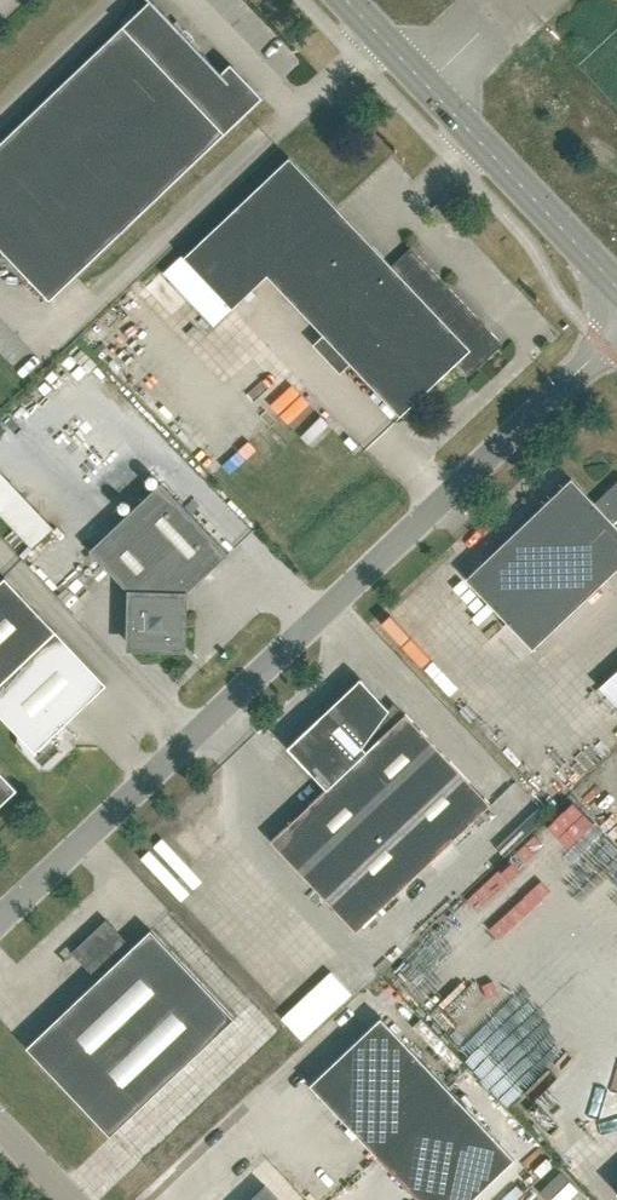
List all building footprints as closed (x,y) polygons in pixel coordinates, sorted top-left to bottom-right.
[(0,143),(0,248),(50,300),(263,97),(234,67),(224,76),(152,0),(149,0),(150,0),(0,143)] [(267,275),(400,415),(456,362),(469,375),(502,344),(411,247),(392,265),(289,157),(184,257),(182,255),(164,272),(214,325),(267,275)] [(32,548),(55,527),(0,470),(0,514),(32,548)] [(466,578),(532,648),(616,568),(616,481),(595,502),(571,478),(466,578)] [(183,595),(228,553),(161,482),(90,549),(132,594),(130,645),(182,646),(183,595)] [(18,734),(17,734),(17,745),(40,769),(51,770),(75,746),(75,735),(64,723),(106,684),(5,576),(0,581),(0,715),(18,734)] [(288,746),(327,788),(270,841),(356,931),(491,804),(405,713),(394,724),(386,714),(389,709),(360,678),(326,710),(288,746)] [(18,786),(0,767),(0,804),(18,786)] [(26,1047),(110,1135),(234,1018),(151,929),(132,947),(106,919),(71,952),(98,979),(26,1047)] [(330,971),(282,1018),(303,1040),(351,994),(330,971)] [(381,1017),(310,1084),(377,1155),(448,1088),(381,1017)] [(514,1158),(448,1088),(377,1155),(420,1199),(470,1199),(514,1158)] [(265,1184),(248,1199),(280,1199),(265,1184)]
